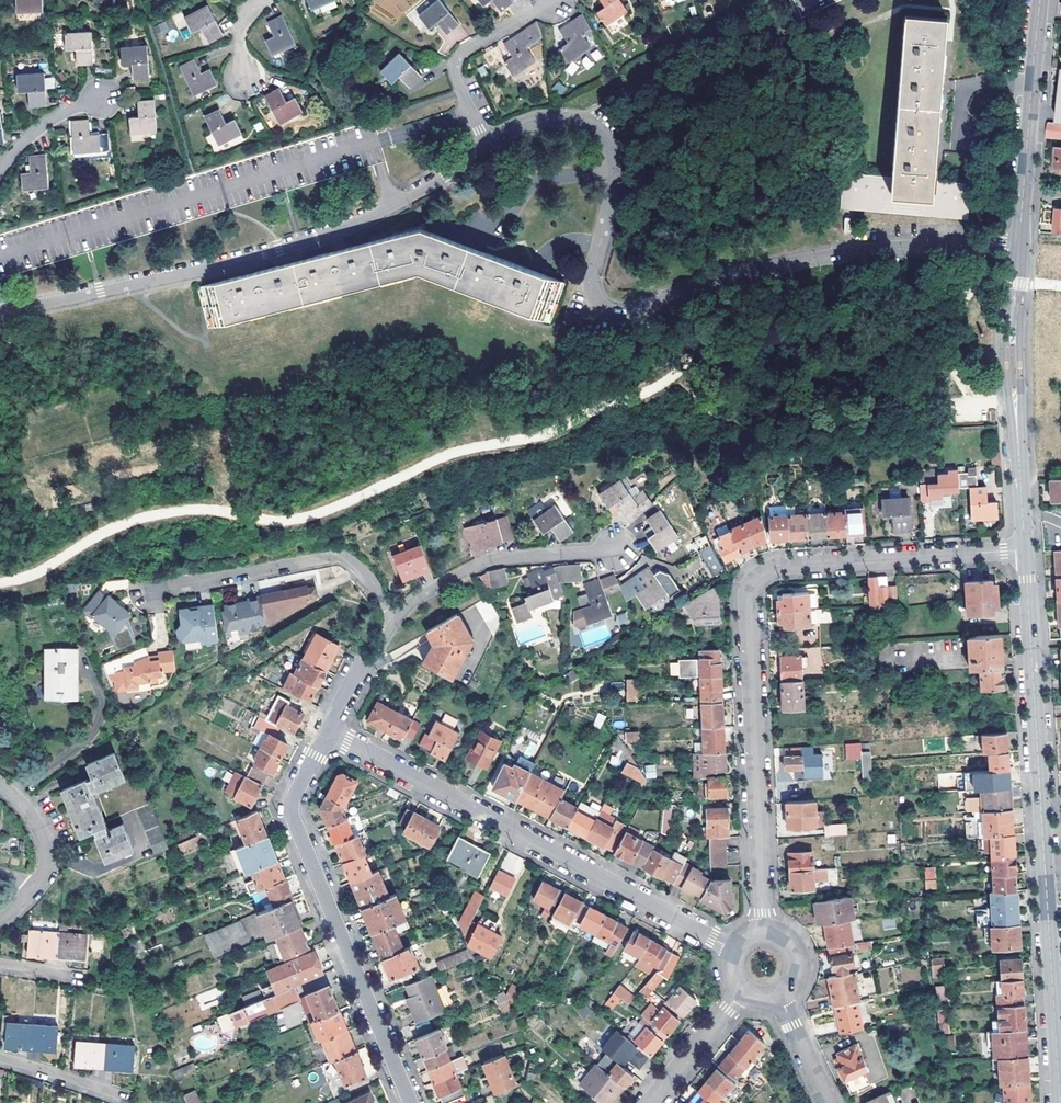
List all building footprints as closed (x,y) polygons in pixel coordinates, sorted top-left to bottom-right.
[(5,13),(32,11),(31,0),(4,0),(5,13)] [(192,22),(200,37),(215,29),(199,0),(175,14),(183,28),(192,22)] [(409,0),(380,0),(385,15),(411,6),(409,0)] [(439,30),(452,20),(436,0),(425,0),(412,10),(421,23),(428,17),(439,30)] [(510,0),(490,0),(500,12),(512,2),(510,0)] [(619,0),(599,0),(603,6),(596,11),(605,25),(626,10),(619,0)] [(801,16),(835,0),(793,0),(801,16)] [(257,37),(265,52),(288,41),(273,12),(259,19),(266,33),(257,37)] [(581,14),(571,20),(558,29),(566,41),(558,46),(567,60),(588,46),(581,34),(589,29),(581,14)] [(904,18),(892,176),(891,191),(933,194),(946,22),(904,18)] [(154,25),(156,34),(169,31),(166,22),(154,25)] [(538,37),(536,22),(519,32),(527,44),(538,37)] [(65,47),(66,64),(83,64),(81,30),(55,32),(56,47),(65,47)] [(533,60),(516,34),(503,43),(510,55),(503,60),(512,74),(533,60)] [(121,62),(121,77),(138,77),(137,44),(111,45),(111,62),(121,62)] [(598,49),(590,53),(594,62),(602,58),(598,49)] [(392,73),(404,84),(415,72),(391,50),(373,69),(385,80),(392,73)] [(580,61),(587,69),(593,64),(586,56),(580,61)] [(208,81),(201,68),(192,72),(185,58),(170,66),(184,93),(208,81)] [(17,90),(18,106),(34,105),(32,72),(6,73),(7,90),(17,90)] [(44,78),(45,89),(54,88),(53,78),(44,78)] [(552,88),(560,96),(567,90),(559,81),(552,88)] [(294,110),(287,95),(278,100),(269,84),(255,92),(271,122),(294,110)] [(120,117),(121,132),(148,130),(145,98),(129,99),(130,117),(120,117)] [(234,132),(226,117),(217,121),(210,108),(196,115),(210,144),(234,132)] [(99,135),(88,136),(78,137),(77,120),(61,121),(64,155),(90,152),(101,150),(99,135)] [(1060,123),(1049,122),(1048,136),(1060,137),(1060,123)] [(10,175),(12,191),(38,187),(35,155),(17,157),(19,168),(14,168),(14,174),(10,175)] [(842,198),(842,203),(967,213),(970,183),(938,180),(936,194),(933,194),(932,198),(890,195),(891,191),(892,176),(844,172),(842,198)] [(842,203),(842,198),(831,198),(830,208),(841,209),(842,203)] [(415,271),(545,318),(560,280),(417,228),(195,287),(205,327),(415,271)] [(959,471),(960,487),(970,486),(971,518),(997,517),(996,501),(987,502),(986,485),(976,486),(975,467),(966,467),(967,471),(959,471)] [(944,482),(941,483),(922,484),(922,500),(931,500),(931,496),(947,495),(947,491),(959,491),(960,491),(960,487),(959,471),(959,469),(950,470),(950,472),(943,473),(944,482)] [(1050,478),(1051,499),(1060,499),(1060,478),(1050,478)] [(624,530),(625,530),(625,531),(650,506),(641,493),(631,501),(618,484),(596,500),(605,513),(609,511),(624,530)] [(911,529),(909,497),(883,499),(885,515),(894,515),(894,530),(911,529)] [(845,509),(844,502),(837,502),(838,511),(826,512),(827,535),(847,534),(845,509)] [(549,530),(558,543),(572,533),(553,507),(545,513),(539,504),(526,514),(541,536),(549,530)] [(808,536),(807,513),(795,514),(794,505),(787,505),(787,511),(787,515),(789,538),(808,536)] [(864,508),(845,509),(847,534),(865,532),(864,508)] [(645,541),(654,555),(677,539),(659,512),(645,521),(655,535),(645,541)] [(826,512),(807,513),(808,536),(827,535),(826,512)] [(789,538),(787,515),(770,516),(772,539),(789,538)] [(762,516),(745,523),(748,531),(747,532),(753,544),(767,538),(762,516)] [(488,554),(487,550),(504,545),(515,542),(508,518),(498,521),(467,530),(474,558),(488,554)] [(729,530),(738,550),(753,544),(747,532),(748,531),(745,523),(729,530)] [(739,552),(738,550),(729,530),(727,531),(728,533),(717,537),(721,546),(719,548),(724,559),(739,552)] [(721,546),(717,537),(712,540),(716,549),(719,548),(721,546)] [(417,570),(419,576),(433,569),(423,545),(397,557),(405,575),(417,570)] [(699,552),(713,577),(724,570),(710,546),(699,552)] [(502,567),(488,571),(492,588),(507,584),(502,567)] [(633,597),(643,611),(665,596),(666,595),(668,598),(678,591),(668,576),(658,572),(652,576),(647,568),(633,578),(620,588),(626,602),(633,597)] [(408,580),(419,576),(417,570),(405,575),(408,580)] [(488,571),(480,576),(487,589),(492,588),(488,571)] [(510,608),(516,624),(529,619),(527,611),(562,598),(552,572),(543,575),(541,571),(525,577),(527,580),(521,582),(526,594),(521,596),(523,603),(510,608)] [(889,603),(887,586),(886,575),(868,577),(871,608),(889,608),(889,603)] [(965,581),(967,597),(996,595),(995,579),(965,581)] [(275,610),(276,615),(307,596),(307,593),(314,591),(313,582),(305,584),(305,582),(259,591),(260,592),(264,613),(275,610)] [(589,608),(585,609),(570,614),(570,626),(575,630),(599,622),(599,621),(610,617),(603,598),(618,593),(614,582),(584,592),(588,604),(589,608)] [(896,585),(887,586),(889,603),(897,602),(896,585)] [(112,600),(113,598),(107,592),(105,594),(98,588),(82,608),(90,615),(92,613),(113,629),(110,633),(116,648),(133,641),(127,625),(122,621),(128,614),(128,610),(122,605),(119,605),(112,600)] [(695,625),(718,624),(717,597),(712,588),(682,605),(695,625)] [(238,602),(237,599),(224,602),(226,613),(224,613),(226,626),(237,624),(238,630),(249,628),(248,624),(257,623),(257,619),(265,617),(264,613),(260,592),(245,595),(245,598),(246,600),(238,602)] [(777,595),(778,609),(809,607),(808,592),(782,593),(782,595),(777,595)] [(996,595),(967,597),(968,614),(993,612),(993,607),(997,607),(996,595)] [(493,637),(501,622),(487,598),(475,605),(493,637)] [(189,609),(186,607),(180,607),(182,622),(178,627),(179,634),(185,639),(200,637),(201,641),(219,639),(214,603),(196,605),(197,608),(189,609)] [(819,623),(818,607),(809,607),(778,609),(779,620),(784,620),(784,625),(819,623)] [(513,625),(516,624),(510,608),(507,609),(513,625)] [(265,621),(276,615),(275,610),(264,613),(265,617),(265,621)] [(616,616),(620,625),(628,621),(625,612),(616,616)] [(449,677),(468,640),(455,615),(425,631),(432,644),(422,662),(438,671),(449,677)] [(228,632),(238,630),(237,624),(226,626),(228,632)] [(303,659),(325,670),(339,645),(317,634),(303,659)] [(1000,634),(968,636),(971,668),(979,668),(998,667),(1003,666),(1000,634)] [(896,673),(893,640),(891,640),(878,641),(880,674),(896,673)] [(125,687),(137,684),(137,682),(149,680),(148,677),(155,675),(162,674),(162,672),(175,669),(172,649),(157,651),(157,654),(158,658),(148,660),(147,656),(144,646),(102,663),(109,680),(112,680),(114,692),(126,690),(125,687)] [(71,677),(76,678),(75,648),(44,649),(45,693),(72,692),(71,677)] [(701,676),(722,676),(721,648),(700,650),(701,676)] [(810,653),(802,654),(802,667),(811,667),(810,653)] [(781,655),(783,680),(803,679),(802,667),(802,654),(781,655)] [(325,670),(303,659),(302,658),(294,672),(317,685),(325,670)] [(998,667),(979,668),(981,695),(1003,694),(1002,674),(999,674),(998,667)] [(317,685),(294,672),(293,671),(284,689),(309,703),(319,686),(317,685)] [(722,676),(701,676),(703,699),(712,699),(722,698),(721,687),(723,687),(722,676)] [(625,679),(626,702),(637,701),(637,679),(625,679)] [(783,709),(804,707),(803,679),(783,680),(783,709)] [(905,699),(905,689),(895,690),(896,699),(905,699)] [(722,698),(712,699),(712,702),(703,702),(704,727),(723,726),(724,726),(723,698),(722,698)] [(386,731),(397,711),(378,700),(367,720),(386,731)] [(894,701),(885,702),(886,711),(899,710),(898,701),(894,701)] [(267,720),(276,725),(277,722),(294,731),(303,714),(286,705),(281,713),(273,709),(267,720)] [(403,734),(412,719),(397,711),(386,731),(401,739),(403,734)] [(601,729),(606,716),(597,713),(592,726),(601,729)] [(276,725),(267,720),(259,716),(253,726),(269,734),(270,735),(276,725)] [(412,719),(403,734),(411,739),(419,723),(412,719)] [(459,732),(435,719),(427,734),(423,732),(417,744),(432,752),(431,753),(443,760),(459,732)] [(723,726),(704,727),(705,752),(725,751),(724,738),(724,737),(723,726)] [(465,757),(485,767),(500,740),(480,729),(465,757)] [(982,732),(983,751),(988,751),(1008,750),(1006,730),(982,732)] [(626,743),(639,742),(638,731),(625,732),(626,743)] [(261,748),(279,757),(286,744),(270,735),(269,734),(266,738),(265,737),(260,747),(261,748)] [(861,741),(845,742),(846,760),(861,759),(861,741)] [(786,769),(803,768),(804,777),(824,776),(823,752),(814,753),(814,745),(785,747),(786,769)] [(279,757),(261,748),(254,763),(271,772),(279,757)] [(1009,768),(1008,750),(988,751),(988,762),(984,762),(984,770),(1009,768)] [(98,788),(111,783),(124,777),(125,777),(114,751),(86,763),(91,776),(61,789),(81,835),(95,829),(108,858),(133,847),(122,823),(107,829),(91,791),(98,788)] [(725,751),(705,752),(705,761),(706,776),(707,776),(725,775),(725,764),(726,765),(725,751)] [(611,756),(609,764),(619,766),(621,758),(611,756)] [(868,759),(861,760),(863,796),(870,796),(868,759)] [(638,767),(627,761),(621,771),(644,783),(645,779),(638,767)] [(698,777),(706,776),(705,761),(697,762),(698,777)] [(517,799),(531,772),(515,763),(514,767),(506,763),(494,787),(517,799)] [(656,765),(645,766),(646,779),(657,778),(656,765)] [(244,777),(261,785),(267,774),(250,766),(244,777)] [(124,777),(137,808),(157,851),(170,846),(136,772),(125,777),(124,777)] [(261,785),(244,777),(235,772),(224,791),(234,796),(250,805),(261,785)] [(550,817),(561,798),(550,792),(554,784),(531,772),(517,799),(550,817)] [(345,805),(345,804),(357,781),(344,773),(342,774),(339,775),(327,795),(345,805)] [(726,775),(725,775),(707,776),(708,781),(704,781),(705,794),(699,794),(700,804),(708,803),(708,797),(727,795),(726,775)] [(125,813),(137,808),(124,777),(111,783),(125,813)] [(125,813),(111,783),(98,788),(100,792),(97,794),(108,820),(125,813)] [(977,810),(1011,808),(1010,798),(1010,785),(981,788),(981,795),(965,796),(966,811),(977,810)] [(345,805),(327,795),(321,808),(328,826),(358,814),(356,811),(345,816),(342,810),(345,804),(345,805)] [(567,826),(578,807),(561,798),(550,817),(567,826)] [(407,826),(414,812),(420,802),(413,799),(399,822),(407,826)] [(788,826),(816,824),(817,823),(815,800),(786,801),(788,826)] [(586,836),(596,818),(598,815),(579,804),(578,807),(567,826),(586,836)] [(203,810),(207,819),(219,815),(215,805),(203,810)] [(664,805),(661,833),(668,833),(671,805),(664,805)] [(710,836),(723,835),(728,835),(727,806),(708,808),(709,836),(710,836)] [(1011,808),(977,810),(978,836),(979,836),(985,835),(1013,833),(1012,827),(1011,808)] [(251,813),(237,818),(248,843),(267,835),(257,811),(251,813)] [(414,812),(407,826),(404,832),(429,846),(440,826),(414,812)] [(358,814),(328,826),(331,833),(335,843),(358,835),(365,832),(358,814)] [(596,818),(586,836),(611,849),(621,831),(596,818)] [(817,835),(835,833),(834,822),(817,823),(816,824),(817,827),(817,835)] [(637,839),(641,833),(629,826),(615,852),(643,867),(653,848),(637,839)] [(180,842),(184,849),(209,838),(206,831),(180,842)] [(331,845),(335,843),(331,833),(327,835),(331,845)] [(836,848),(835,833),(817,835),(814,835),(815,850),(836,848)] [(992,848),(992,856),(1014,855),(1013,833),(985,835),(986,848),(992,848)] [(267,835),(248,843),(233,849),(244,874),(278,860),(267,835)] [(344,863),(364,854),(366,854),(358,835),(335,843),(344,863)] [(723,835),(710,836),(712,863),(725,863),(723,835)] [(447,860),(478,876),(490,854),(459,837),(457,840),(447,860)] [(239,876),(242,874),(244,874),(233,849),(229,851),(239,876)] [(673,883),(683,865),(655,849),(645,867),(673,883)] [(790,869),(813,868),(812,850),(789,851),(790,869)] [(351,881),(372,873),(364,854),(344,863),(351,881)] [(1014,855),(992,856),(993,874),(1015,872),(1014,855)] [(244,874),(242,874),(250,893),(258,890),(286,879),(278,860),(244,874)] [(703,895),(711,880),(711,878),(700,872),(702,869),(685,861),(683,865),(673,883),(682,888),(684,885),(690,888),(691,892),(695,891),(703,895)] [(813,868),(790,869),(791,888),(813,887),(813,880),(829,879),(829,875),(828,867),(813,868)] [(711,869),(702,869),(700,872),(711,878),(711,869)] [(515,879),(497,870),(489,886),(506,895),(515,879)] [(362,907),(389,896),(378,871),(372,873),(351,881),(362,907)] [(1015,872),(993,874),(995,891),(1016,890),(1015,872)] [(937,878),(926,879),(926,887),(937,886),(937,878)] [(286,879),(258,890),(266,908),(290,898),(293,897),(286,879)] [(711,880),(703,895),(701,899),(723,911),(731,906),(731,880),(711,880)] [(546,907),(552,911),(561,892),(542,882),(531,900),(546,907)] [(479,888),(466,911),(473,916),(486,892),(479,888)] [(995,891),(992,891),(993,911),(976,912),(977,926),(991,925),(1018,924),(1016,890),(995,891)] [(389,896),(362,907),(373,932),(393,924),(407,919),(396,893),(389,896)] [(574,922),(584,904),(565,893),(551,918),(565,925),(568,919),(574,922)] [(850,904),(849,895),(844,895),(821,907),(850,904)] [(294,897),(293,897),(290,898),(300,923),(304,921),(294,897)] [(300,923),(290,898),(266,908),(258,911),(269,936),(300,923)] [(597,935),(606,917),(595,912),(595,910),(584,904),(574,922),(597,935)] [(852,918),(850,904),(821,907),(815,910),(818,924),(824,923),(848,918),(852,918)] [(547,920),(552,911),(546,907),(540,916),(547,920)] [(606,917),(597,935),(596,936),(606,942),(603,947),(614,953),(628,927),(607,916),(606,917)] [(848,918),(824,923),(829,947),(850,944),(853,943),(848,918)] [(203,934),(209,948),(246,932),(240,919),(203,934)] [(571,929),(574,922),(568,919),(565,925),(571,929)] [(468,943),(478,925),(471,921),(464,933),(468,943)] [(310,946),(300,923),(276,933),(285,956),(310,946)] [(393,924),(373,932),(383,957),(404,949),(402,945),(393,924)] [(1020,946),(1018,924),(991,925),(991,928),(992,939),(992,948),(1020,946)] [(478,925),(468,943),(491,956),(501,937),(478,925)] [(58,956),(61,932),(33,928),(30,952),(58,956)] [(992,939),(991,928),(983,929),(983,940),(992,939)] [(61,932),(58,956),(87,959),(90,935),(61,932)] [(639,957),(650,939),(637,932),(636,933),(633,932),(623,948),(639,957)] [(650,939),(639,957),(661,969),(671,952),(661,946),(661,945),(650,939)] [(872,956),(870,946),(864,947),(863,941),(857,942),(859,951),(860,958),(872,956)] [(853,943),(850,944),(852,953),(859,951),(857,942),(853,943)] [(850,944),(829,947),(833,969),(837,968),(838,974),(848,972),(847,965),(854,964),(852,953),(850,944)] [(411,946),(404,949),(383,957),(391,977),(420,966),(411,946)] [(286,987),(294,984),(324,971),(315,949),(268,968),(274,983),(267,985),(271,994),(286,987)] [(469,950),(442,960),(445,970),(473,959),(469,950)] [(671,952),(661,969),(653,972),(663,977),(667,979),(678,956),(671,952)] [(1000,959),(1001,980),(1022,978),(1021,958),(1000,959)] [(931,959),(932,973),(943,972),(942,959),(931,959)] [(880,992),(892,991),(890,968),(878,969),(880,992)] [(856,980),(859,980),(858,973),(857,970),(848,972),(838,974),(829,975),(835,1005),(840,1004),(855,1001),(860,1000),(856,980)] [(653,972),(649,977),(660,983),(663,977),(653,972)] [(411,996),(421,1021),(446,1011),(431,976),(407,985),(411,996)] [(660,983),(649,977),(646,982),(655,990),(660,983)] [(1004,991),(1005,1004),(1024,1003),(1022,978),(1001,980),(1002,991),(1004,991)] [(621,1000),(627,1005),(635,996),(621,984),(604,1004),(612,1011),(621,1000)] [(329,985),(299,997),(299,999),(303,1008),(309,1022),(312,1021),(340,1009),(329,985)] [(677,988),(667,1000),(683,1013),(696,998),(681,985),(677,988)] [(944,985),(935,986),(936,1001),(945,1000),(944,985)] [(500,1010),(522,999),(515,986),(493,997),(500,1010)] [(292,1002),(286,987),(271,994),(264,996),(208,1019),(214,1033),(292,1002)] [(417,1022),(421,1021),(411,996),(407,998),(417,1022)] [(683,1013),(667,1000),(650,1021),(666,1034),(683,1013)] [(855,1001),(840,1004),(841,1009),(837,1010),(841,1031),(864,1026),(860,1005),(855,1006),(855,1001)] [(1025,1028),(1024,1003),(1005,1004),(998,1005),(999,1030),(1025,1028)] [(309,1022),(303,1008),(295,1011),(301,1025),(307,1023),(309,1022)] [(322,1038),(347,1027),(340,1009),(312,1021),(320,1038),(322,1038)] [(946,1022),(945,1010),(937,1011),(938,1023),(946,1022)] [(937,1028),(936,1014),(928,1015),(930,1029),(937,1028)] [(666,1034),(650,1021),(643,1015),(626,1035),(649,1054),(666,1034)] [(317,1040),(320,1038),(312,1021),(309,1022),(307,1023),(314,1041),(317,1040)] [(940,1034),(949,1033),(948,1022),(939,1023),(940,1034)] [(33,1047),(35,1025),(9,1023),(8,1037),(7,1045),(33,1047)] [(35,1025),(33,1047),(58,1050),(59,1028),(35,1025)] [(335,1058),(356,1049),(347,1027),(322,1038),(332,1059),(335,1058)] [(639,1066),(649,1054),(626,1035),(617,1027),(601,1046),(607,1050),(620,1061),(625,1054),(628,1057),(639,1066)] [(445,1047),(447,1046),(440,1028),(416,1038),(424,1055),(445,1047)] [(748,1028),(738,1040),(757,1056),(762,1051),(759,1048),(764,1041),(748,1028)] [(999,1057),(1027,1055),(1025,1028),(999,1030),(987,1030),(989,1058),(992,1057),(999,1057)] [(757,1056),(738,1040),(718,1065),(734,1077),(750,1058),(753,1060),(757,1056)] [(106,1067),(108,1045),(79,1042),(77,1065),(106,1067)] [(868,1068),(857,1043),(837,1052),(843,1064),(839,1066),(845,1078),(860,1071),(868,1068)] [(108,1045),(106,1067),(134,1070),(136,1047),(108,1045)] [(451,1045),(447,1046),(445,1047),(450,1058),(455,1056),(451,1045)] [(429,1070),(451,1061),(450,1058),(445,1047),(424,1055),(429,1070)] [(356,1049),(335,1058),(338,1067),(335,1068),(337,1073),(341,1071),(346,1084),(367,1075),(356,1049)] [(598,1061),(621,1081),(624,1084),(634,1073),(622,1063),(620,1061),(607,1050),(598,1061)] [(469,1053),(451,1061),(456,1073),(474,1066),(469,1053)] [(496,1090),(516,1079),(505,1053),(484,1062),(496,1090)] [(625,1054),(620,1061),(622,1063),(628,1057),(625,1054)] [(1004,1083),(1029,1082),(1027,1055),(999,1057),(999,1069),(993,1069),(994,1084),(1004,1083)] [(617,1092),(614,1089),(621,1081),(598,1061),(596,1060),(578,1081),(604,1102),(607,1102),(617,1092)] [(194,1061),(185,1065),(188,1071),(197,1067),(194,1061)] [(434,1082),(456,1073),(451,1061),(429,1070),(434,1082)] [(188,1071),(185,1065),(176,1069),(178,1075),(188,1071)] [(710,1102),(715,1102),(728,1086),(731,1088),(735,1084),(716,1069),(697,1092),(703,1097),(710,1102)] [(860,1071),(845,1078),(851,1093),(866,1086),(860,1071)] [(465,1094),(456,1073),(434,1082),(443,1102),(465,1094)] [(764,1084),(756,1074),(750,1079),(759,1089),(764,1084)] [(624,1084),(621,1081),(614,1089),(617,1092),(624,1084)] [(1029,1082),(1004,1083),(1006,1102),(1030,1102),(1029,1082)] [(195,1089),(185,1093),(189,1102),(201,1102),(195,1089)] [(890,1091),(884,1093),(889,1102),(896,1102),(890,1091)] [(369,1092),(344,1102),(374,1102),(369,1092)] [(693,1102),(699,1102),(703,1097),(697,1092),(690,1100),(693,1102)] [(884,1093),(864,1102),(889,1102),(884,1093)]
